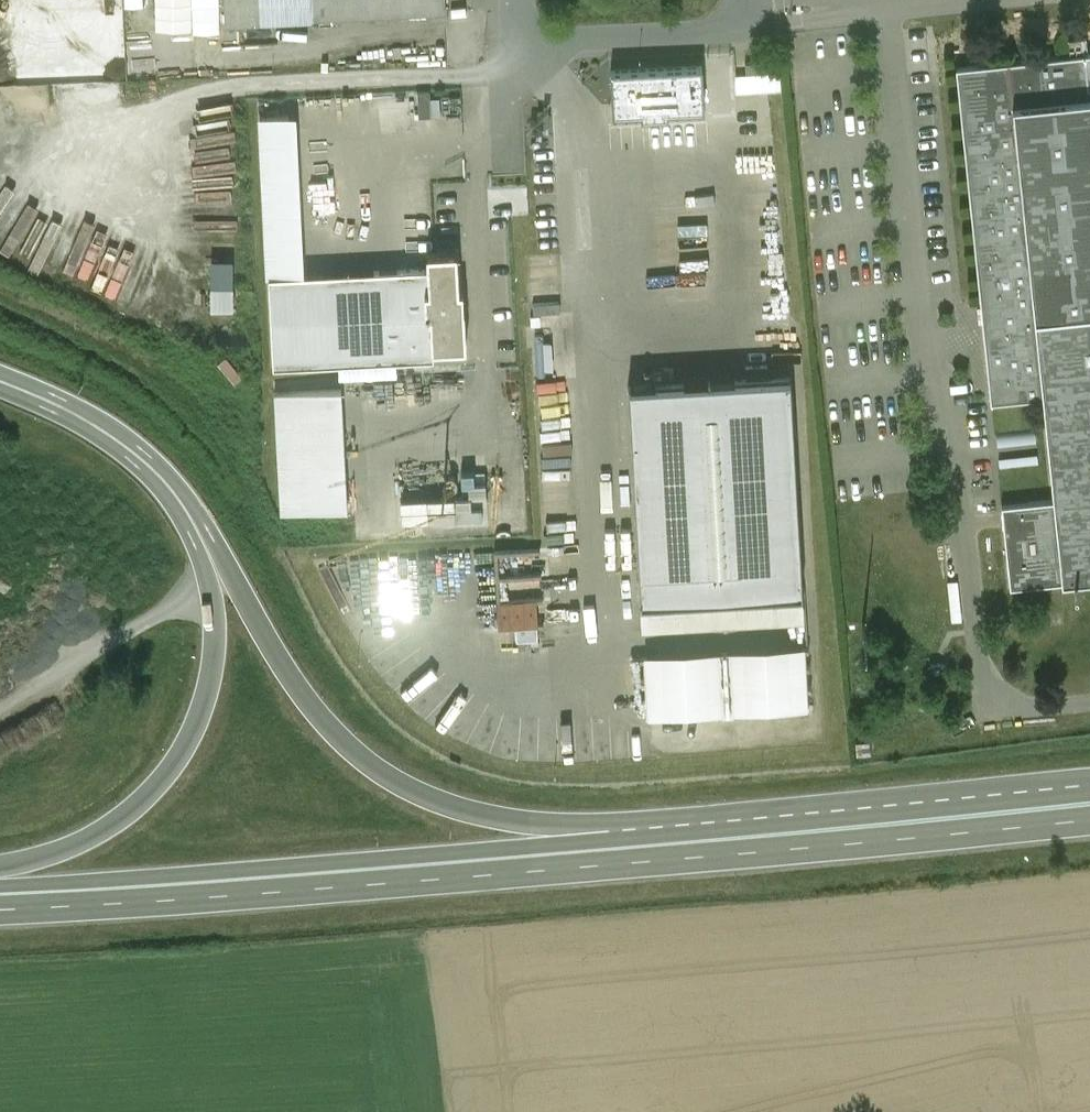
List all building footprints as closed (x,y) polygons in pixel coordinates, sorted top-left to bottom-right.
[(226,24),(446,13),(445,0),(224,0),(226,24)] [(1086,39),(1068,40),(1070,53),(1088,52),(1086,39)] [(956,69),(991,403),(1043,397),(1012,105),(1089,97),(1089,55),(956,69)] [(758,62),(745,63),(746,73),(759,73),(758,62)] [(613,113),(641,112),(642,119),(668,117),(668,110),(704,108),(702,65),(611,70),(613,113)] [(430,92),(417,92),(419,118),(431,117),(430,92)] [(1043,397),(1054,500),(1062,581),(1089,579),(1089,97),(1012,105),(1043,397)] [(261,118),(269,276),(305,274),(296,116),(261,118)] [(457,251),(427,253),(428,268),(432,349),(434,349),(466,347),(464,308),(463,290),(459,290),(457,251)] [(215,310),(238,310),(238,259),(215,259),(215,310)] [(305,274),(269,276),(274,366),(434,358),(434,349),(432,349),(428,268),(305,274)] [(791,378),(630,387),(641,601),(802,592),(791,378)] [(347,508),(341,389),(275,393),(281,511),(347,508)] [(1062,581),(1054,500),(1001,505),(1010,587),(1062,581)] [(542,590),(542,548),(501,548),(502,626),(520,626),(520,636),(543,636),(542,590)] [(648,715),(808,707),(805,646),(644,654),(648,715)]
